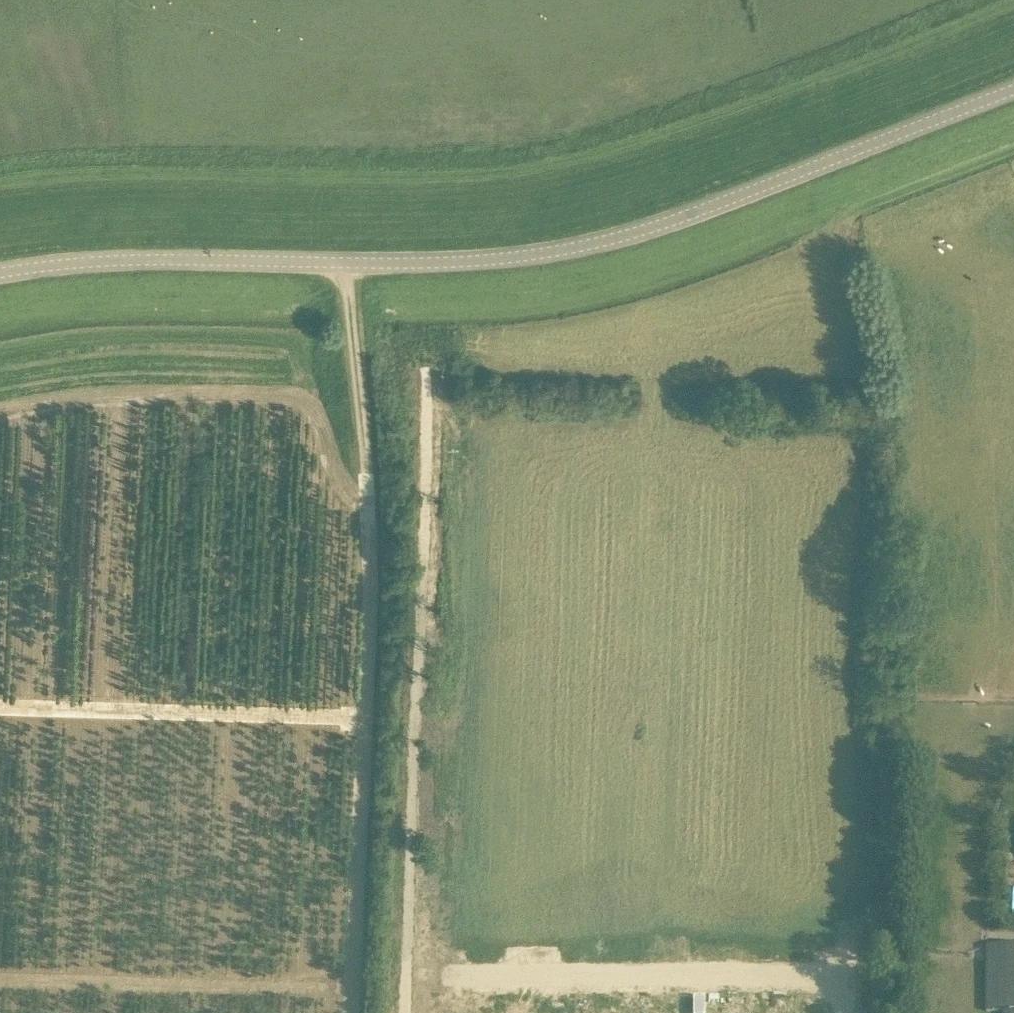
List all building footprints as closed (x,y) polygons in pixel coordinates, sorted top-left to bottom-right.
[(989,946),(989,1011),(1005,1011),(1004,1012),(1013,1012),(1013,946),(989,946)]
